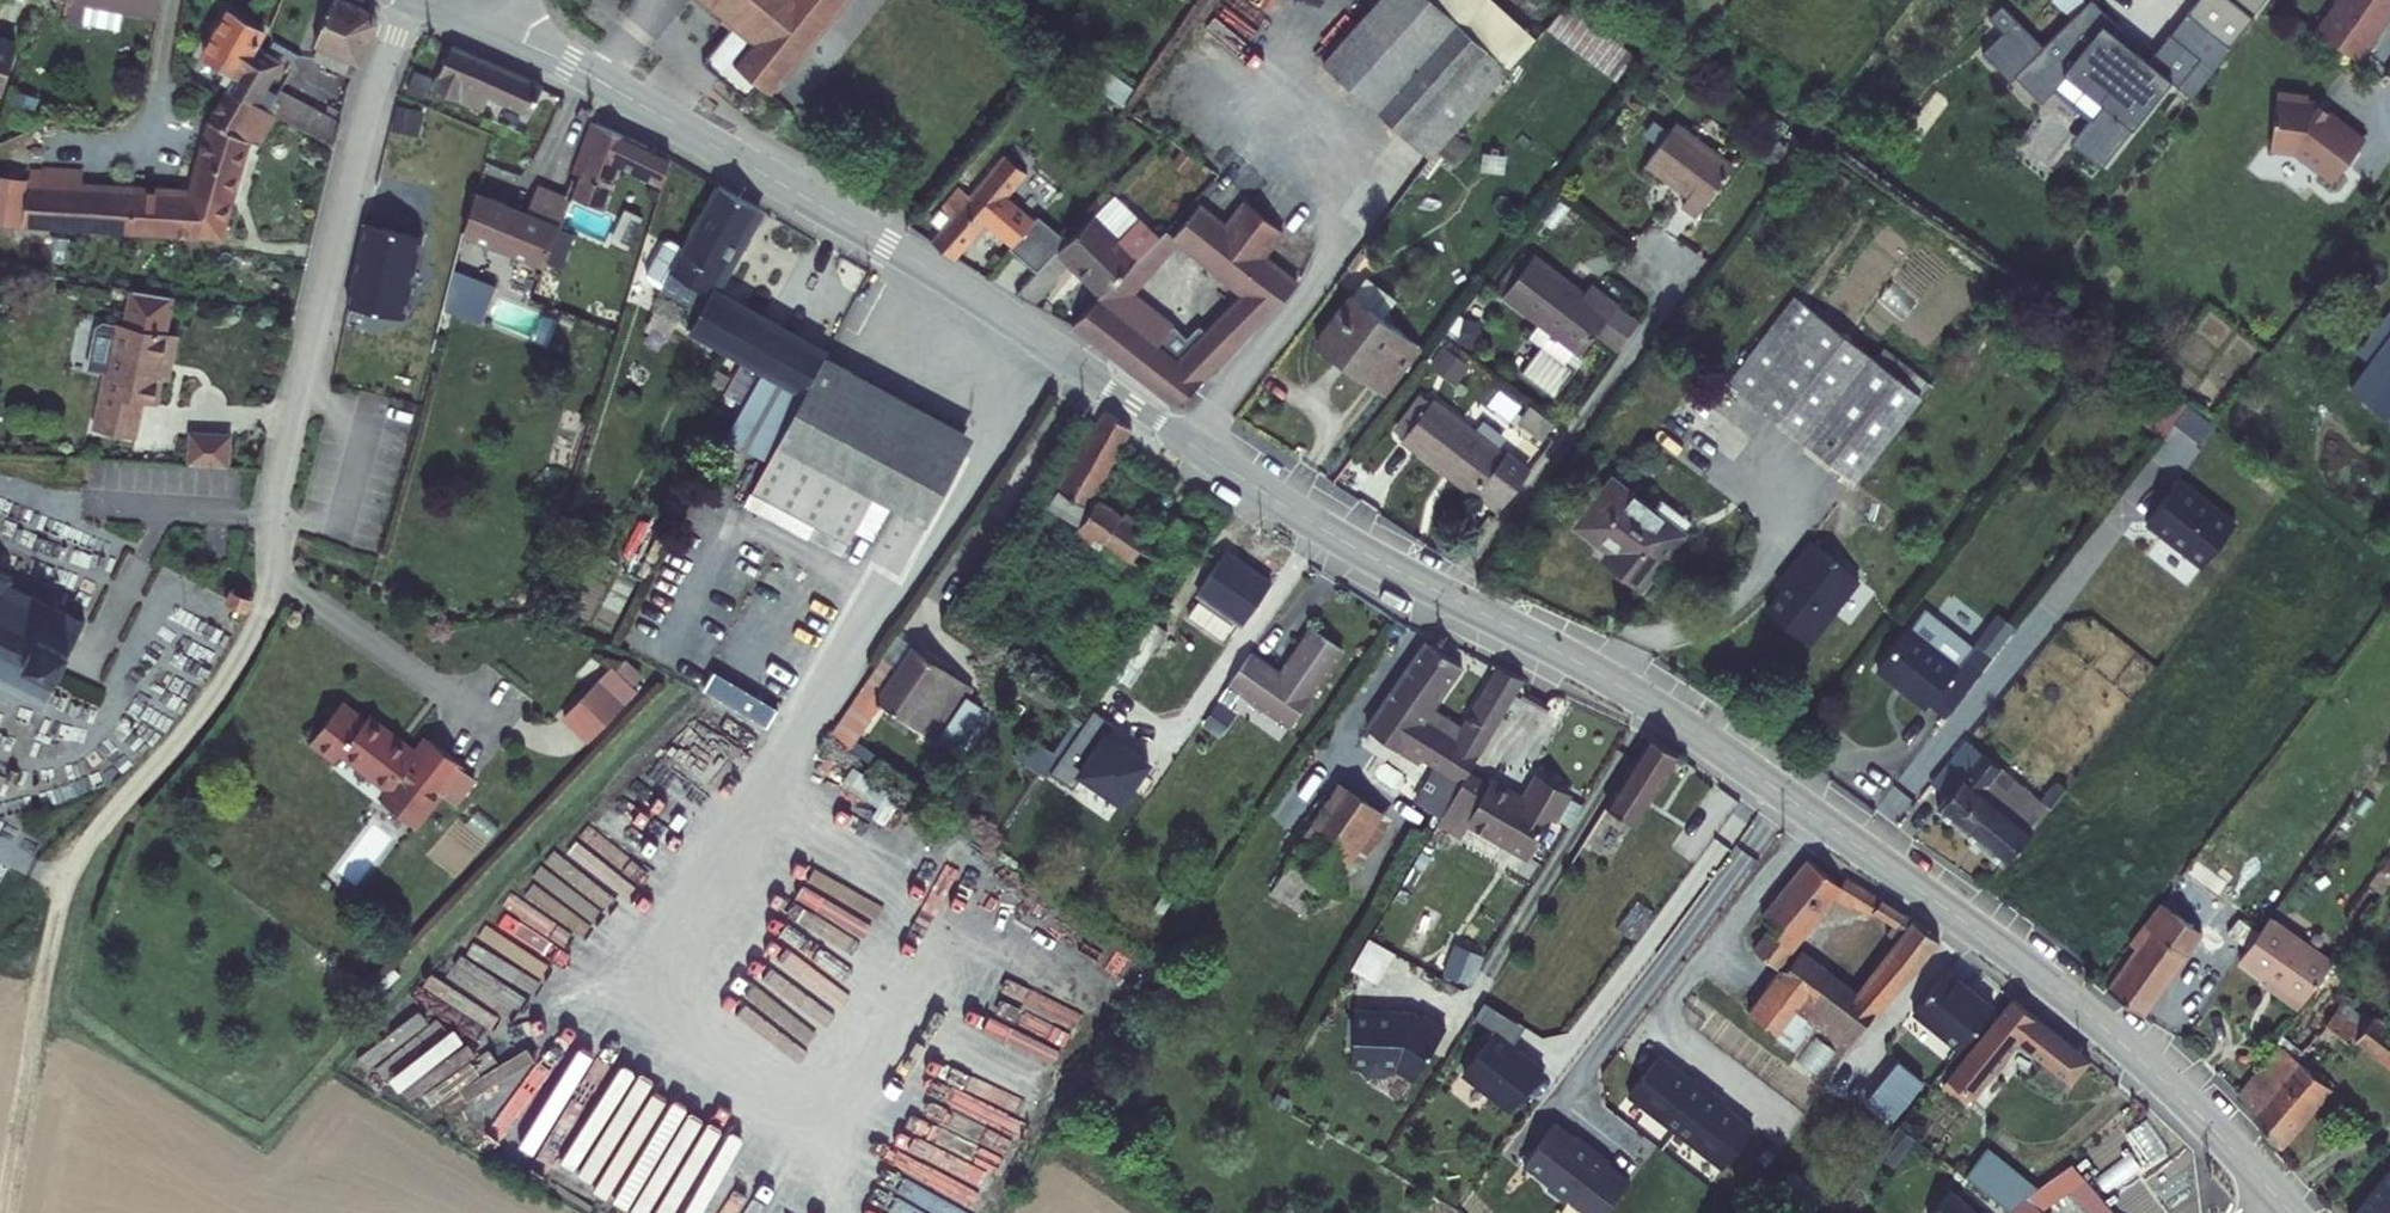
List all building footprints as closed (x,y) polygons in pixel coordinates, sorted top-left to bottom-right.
[(65,0),(43,0),(43,13),(64,13),(65,0)] [(64,13),(64,37),(117,38),(118,18),(154,19),(154,0),(65,0),(64,13)] [(346,0),(317,0),(289,64),(341,86),(370,10),(346,0)] [(736,25),(718,45),(735,60),(722,75),(747,96),(760,81),(771,91),(775,86),(780,91),(788,81),(784,77),(853,0),(707,0),(736,25)] [(1319,57),(1377,113),(1455,25),(1428,0),(1351,0),(1347,5),(1358,15),(1319,57)] [(1502,70),(1529,40),(1486,0),(1428,0),(1455,25),(1502,70)] [(1999,0),(1979,0),(1976,3),(1991,17),(1970,38),(1998,67),(2009,55),(2032,79),(2053,60),(2092,91),(2080,107),(2066,124),(2093,146),(2157,66),(2158,65),(2151,60),(2110,27),(2115,21),(2095,0),(2085,0),(2041,43),(1999,0)] [(2225,0),(2197,0),(2186,15),(2224,45),(2260,0),(2226,0),(2225,0)] [(2337,83),(2389,13),(2389,0),(2339,0),(2298,55),(2337,83)] [(1623,74),(1637,49),(1570,13),(1557,37),(1623,74)] [(210,47),(203,65),(227,77),(267,96),(269,93),(276,76),(263,70),(271,55),(240,39),(245,29),(214,14),(201,43),(210,47)] [(2173,31),(2206,57),(2219,41),(2186,15),(2173,31)] [(1377,113),(1424,155),(1502,70),(1455,25),(1377,113)] [(2173,31),(2151,60),(2158,65),(2157,66),(2183,87),(2206,57),(2173,31)] [(453,42),(436,86),(465,98),(484,108),(489,98),(528,113),(542,83),(543,81),(453,42)] [(735,60),(718,45),(705,60),(722,75),(735,60)] [(2092,91),(2053,60),(2038,73),(2080,107),(2092,91)] [(3,185),(0,207),(0,224),(196,237),(202,220),(220,224),(249,144),(259,147),(274,114),(262,109),(267,96),(227,77),(214,103),(222,106),(185,193),(73,188),(75,174),(24,168),(22,185),(3,185)] [(460,108),(465,98),(436,86),(432,95),(460,108)] [(287,90),(282,100),(269,93),(267,96),(262,109),(274,114),(330,141),(336,111),(287,90)] [(2304,96),(2269,94),(2266,150),(2291,151),(2328,181),(2361,140),(2323,110),(2322,112),(2314,107),(2316,105),(2312,101),(2304,100),(2304,96)] [(1651,157),(1692,189),(1684,198),(1700,211),(1737,164),(1680,119),(1676,124),(1662,113),(1649,129),(1664,140),(1651,157)] [(581,171),(574,192),(603,204),(620,158),(663,177),(671,151),(594,120),(576,169),(581,171)] [(941,224),(932,235),(953,254),(985,218),(1013,239),(1010,243),(1038,267),(1062,241),(1005,195),(1026,171),(1003,152),(971,189),(960,180),(939,202),(951,214),(941,224)] [(728,177),(687,259),(680,271),(719,292),(768,200),(728,177)] [(564,195),(536,183),(526,209),(556,220),(564,195)] [(526,209),(476,190),(466,229),(543,256),(556,220),(526,209)] [(1033,299),(1071,260),(1102,290),(1150,239),(1157,233),(1112,190),(1062,241),(1038,267),(1016,289),(1033,299)] [(1281,228),(1241,197),(1223,221),(1263,252),(1281,228)] [(1102,290),(1073,321),(1177,401),(1298,281),(1263,252),(1223,221),(1197,199),(1172,231),(1184,241),(1241,290),(1182,349),(1177,346),(1170,354),(1117,310),(1168,256),(1150,239),(1102,290)] [(951,214),(939,202),(929,212),(941,224),(951,214)] [(428,235),(372,218),(353,299),(369,303),(364,327),(405,337),(428,235)] [(558,262),(571,225),(556,220),(543,256),(558,262)] [(1157,233),(1150,239),(1168,256),(1184,241),(1172,231),(1165,224),(1157,233)] [(1584,285),(1531,246),(1503,285),(1540,313),(1550,321),(1538,335),(1519,361),(1547,383),(1567,357),(1564,355),(1575,341),(1578,344),(1593,324),(1614,294),(1590,276),(1584,285)] [(671,291),(680,271),(687,259),(671,250),(655,282),(671,291)] [(490,283),(455,271),(445,307),(477,319),(490,283)] [(719,292),(680,271),(671,291),(709,310),(719,292)] [(1359,273),(1310,337),(1376,386),(1411,338),(1373,309),(1386,293),(1359,273)] [(719,292),(709,310),(700,327),(766,364),(770,367),(789,332),(719,292)] [(1638,312),(1614,294),(1593,324),(1616,341),(1638,312)] [(1870,358),(1791,297),(1722,381),(1802,444),(1870,358)] [(84,387),(102,390),(92,448),(133,456),(141,416),(152,418),(160,375),(169,377),(173,349),(162,347),(167,316),(127,309),(121,342),(115,341),(114,344),(99,341),(92,346),(84,387)] [(1550,321),(1540,313),(1528,327),(1538,335),(1550,321)] [(1479,317),(1464,314),(1460,336),(1475,339),(1479,317)] [(788,425),(827,353),(789,332),(770,367),(766,364),(746,401),(788,425)] [(1467,360),(1444,341),(1431,358),(1454,376),(1467,360)] [(827,452),(871,376),(827,353),(788,425),(759,475),(864,534),(890,487),(827,452)] [(1839,474),(1908,388),(1870,358),(1802,444),(1839,474)] [(2369,398),(2389,414),(2389,371),(2369,398)] [(989,442),(871,376),(827,452),(890,487),(945,521),(989,442)] [(2153,426),(2178,395),(2163,385),(2139,414),(2153,426)] [(1524,461),(1430,389),(1399,430),(1494,502),(1524,461)] [(2167,437),(2193,406),(2178,395),(2153,426),(2167,437)] [(1520,420),(1546,435),(1555,418),(1530,403),(1520,420)] [(1128,427),(1102,410),(1047,501),(1142,560),(1158,536),(1088,493),(1128,427)] [(196,455),(192,485),(228,490),(233,461),(196,455)] [(2205,563),(2238,520),(2180,476),(2147,519),(2205,563)] [(1566,523),(1600,549),(1592,558),(1628,586),(1681,518),(1655,497),(1644,510),(1602,478),(1566,523)] [(1269,567),(1224,536),(1196,577),(1205,583),(1195,597),(1228,618),(1237,604),(1242,607),(1269,567)] [(1797,642),(1839,591),(1792,553),(1765,586),(1770,590),(1756,608),(1797,642)] [(42,703),(83,628),(10,590),(15,580),(0,572),(0,681),(42,703)] [(210,586),(203,583),(181,595),(197,605),(210,586)] [(237,604),(210,586),(197,605),(225,622),(237,604)] [(1169,618),(1156,608),(1128,648),(1141,656),(1151,642),(1169,618)] [(1919,610),(1873,666),(1922,706),(1926,702),(1940,715),(1979,668),(1960,653),(1952,663),(1940,653),(1957,634),(1927,609),(1919,610)] [(1281,660),(1250,639),(1229,669),(1290,710),(1344,634),(1313,613),(1281,660)] [(1186,630),(1169,618),(1151,642),(1168,654),(1186,630)] [(1968,643),(1957,634),(1940,653),(1952,663),(1960,653),(1968,643)] [(916,637),(899,661),(891,656),(870,689),(877,693),(937,735),(944,724),(952,728),(976,688),(966,682),(972,672),(916,637)] [(1419,639),(1362,720),(1429,766),(1413,792),(1438,808),(1463,763),(1516,672),(1491,660),(1445,738),(1415,719),(1453,663),(1419,639)] [(891,656),(886,653),(843,717),(849,721),(870,689),(891,656)] [(634,693),(608,668),(560,719),(585,744),(634,693)] [(770,724),(781,706),(719,669),(708,686),(770,724)] [(1235,698),(1218,686),(1202,708),(1219,720),(1235,698)] [(849,721),(855,726),(877,693),(870,689),(849,721)] [(361,722),(337,704),(308,743),(333,761),(339,753),(387,790),(379,800),(411,825),(436,791),(455,805),(475,780),(456,766),(458,763),(426,739),(413,756),(364,718),(361,722)] [(1090,704),(1047,767),(1070,783),(1079,769),(1118,796),(1145,756),(1104,728),(1111,718),(1090,704)] [(1673,752),(1641,730),(1597,801),(1628,822),(1673,752)] [(1933,776),(1949,789),(1936,806),(2004,860),(2063,784),(2053,775),(2038,794),(1965,734),(1933,776)] [(1492,774),(1487,780),(1463,763),(1438,808),(1434,814),(1456,829),(1465,813),(1501,837),(1522,851),(1549,811),(1555,815),(1569,792),(1538,770),(1521,793),(1492,774)] [(1335,789),(1289,861),(1340,895),(1387,822),(1335,789)] [(1489,855),(1501,837),(1465,813),(1456,829),(1454,832),(1489,855)] [(1830,882),(1800,859),(1750,920),(1761,928),(1745,950),(1748,953),(1740,965),(1754,976),(1764,964),(1769,968),(1828,892),(1848,908),(1895,932),(1845,991),(1790,950),(1757,989),(1759,991),(1781,1007),(1785,1011),(1790,1005),(1833,1045),(1925,942),(1838,872),(1830,882)] [(2127,938),(2133,944),(2106,984),(2142,1010),(2202,927),(2186,917),(2205,891),(2183,875),(2165,901),(2158,896),(2152,904),(2127,938)] [(1622,934),(1644,905),(1630,895),(1608,923),(1622,934)] [(2335,956),(2271,910),(2259,927),(2247,942),(2238,955),(2302,1000),(2335,956)] [(2259,927),(2238,912),(2227,928),(2247,942),(2259,927)] [(1370,935),(1357,968),(1383,979),(1397,946),(1370,935)] [(1436,969),(1463,980),(1474,953),(1447,942),(1436,969)] [(1945,1049),(1980,1008),(1934,969),(1899,1010),(1945,1049)] [(1747,995),(1734,1011),(1735,1028),(1750,1039),(1763,1035),(1777,1017),(1781,1007),(1759,991),(1747,995)] [(1476,996),(1467,1011),(1481,1020),(1491,1005),(1476,996)] [(2074,1062),(1999,1001),(1931,1080),(1955,1100),(2004,1045),(2054,1084),(2074,1062)] [(2356,1039),(2389,1067),(2389,1025),(2380,1017),(2389,1006),(2383,1001),(2356,1039)] [(1409,1071),(1440,1020),(1417,1006),(1414,1012),(1407,1007),(1395,1008),(1395,1005),(1351,1003),(1347,1055),(1358,1056),(1362,1064),(1379,1065),(1384,1059),(1390,1059),(1409,1071)] [(1487,1024),(1505,1038),(1516,1022),(1491,1005),(1481,1020),(1487,1024)] [(1506,1039),(1487,1024),(1455,1064),(1503,1103),(1535,1064),(1515,1048),(1514,1051),(1503,1042),(1506,1039)] [(2330,1085),(2280,1044),(2235,1097),(2282,1143),(2330,1085)] [(1680,1076),(1648,1051),(1617,1089),(1664,1126),(1697,1085),(1681,1073),(1680,1076)] [(1908,1080),(1883,1058),(1852,1094),(1878,1114),(1908,1080)] [(1712,1098),(1697,1085),(1664,1126),(1711,1163),(1742,1125),(1710,1100),(1712,1098)] [(1878,1114),(1852,1094),(1848,1098),(1874,1119),(1878,1114)] [(1562,1130),(1543,1115),(1512,1156),(1538,1177),(1536,1180),(1553,1193),(1555,1190),(1584,1212),(1588,1212),(1617,1174),(1595,1157),(1585,1148),(1586,1146),(1563,1128),(1562,1130)] [(1901,1132),(1886,1119),(1862,1146),(1877,1159),(1901,1132)] [(2145,1153),(2164,1145),(2152,1119),(2133,1128),(2145,1153)] [(2030,1193),(1982,1154),(1960,1181),(1999,1212),(2012,1212),(2030,1193)] [(2350,1212),(2389,1212),(2389,1164),(2350,1212)] [(2052,1169),(2012,1212),(2041,1212),(2059,1191),(2063,1195),(2072,1184),(2057,1167),(2052,1169)] [(2072,1184),(2063,1195),(2078,1212),(2097,1212),(2072,1184)] [(1942,1197),(1927,1212),(1958,1212),(1942,1197)]
